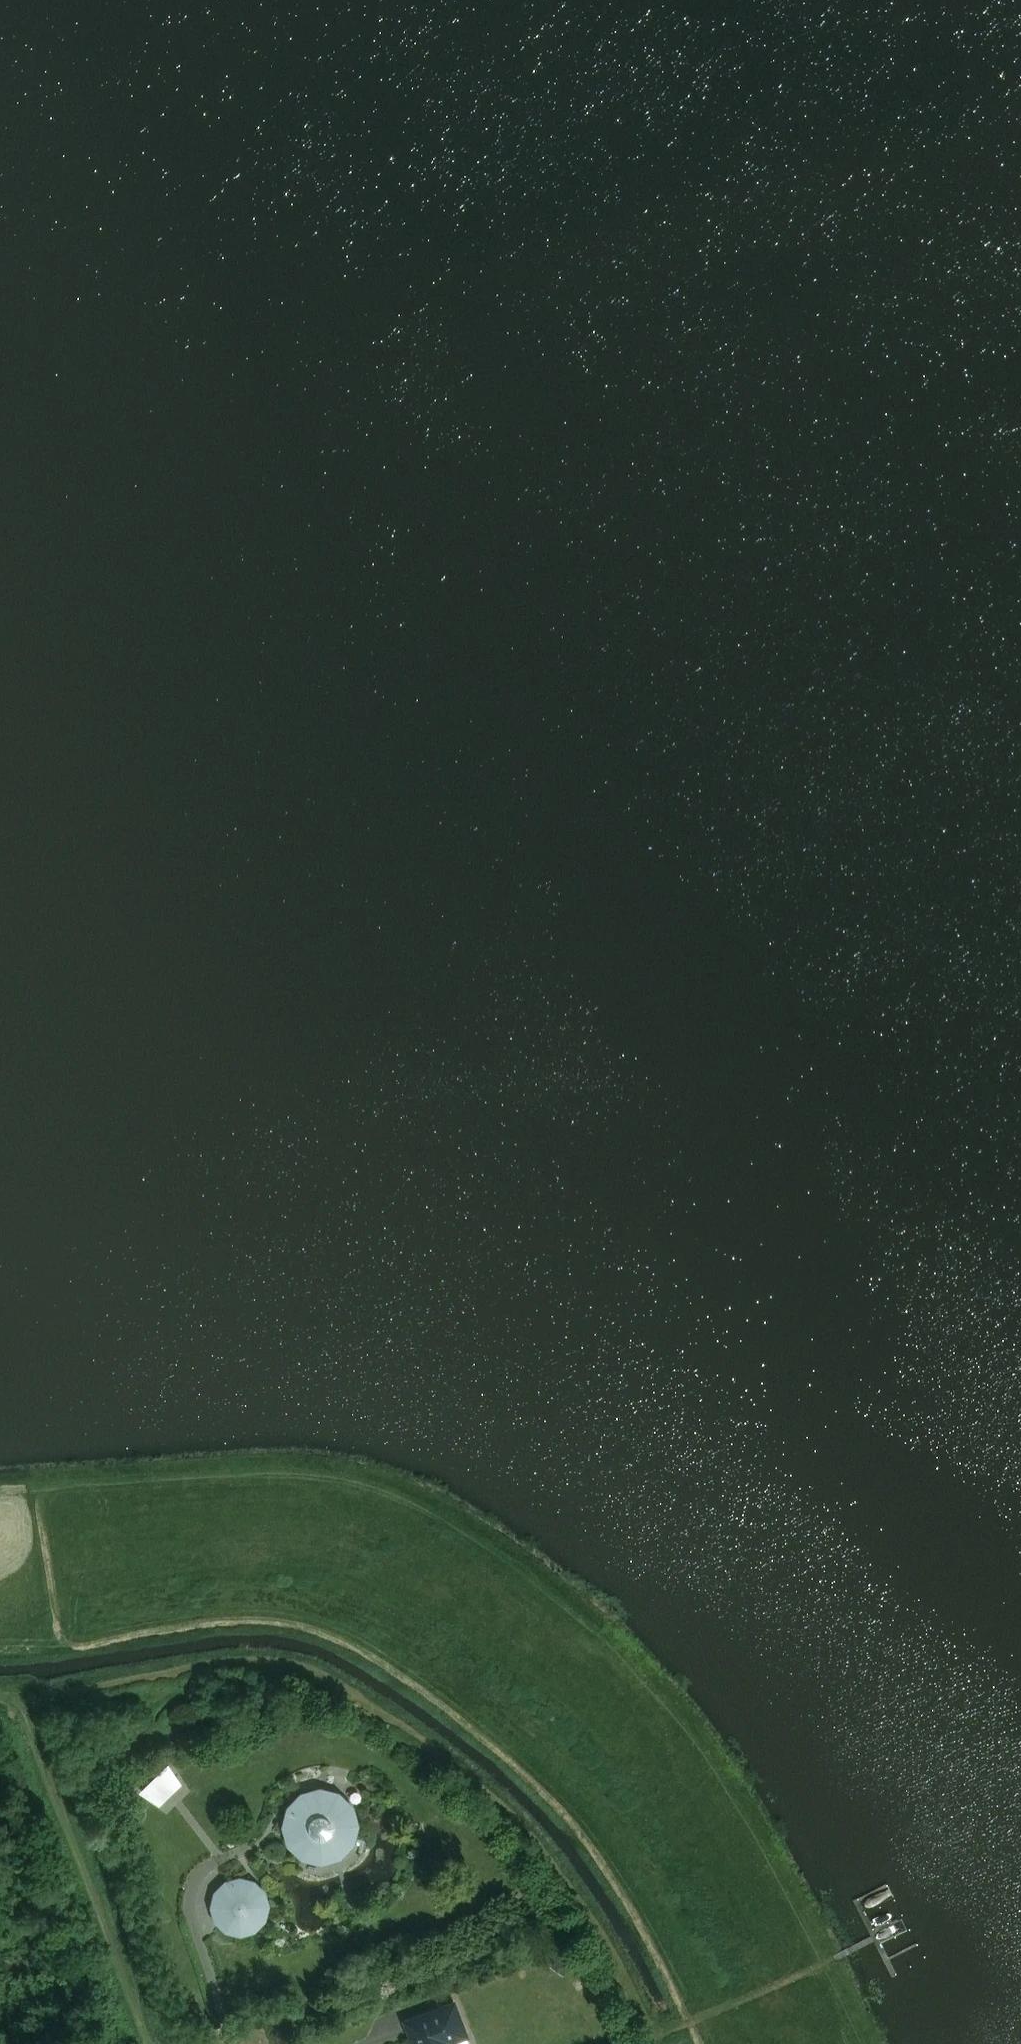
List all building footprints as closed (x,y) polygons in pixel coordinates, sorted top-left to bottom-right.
[(174,1760),(144,1785),(159,1803),(189,1778),(174,1760)] [(336,1795),(319,1790),(302,1795),(290,1808),(285,1825),(290,1842),(303,1855),(320,1859),(337,1854),(350,1841),(354,1824),(349,1807),(336,1795)] [(240,1931),(253,1928),(262,1918),(265,1905),(262,1892),(252,1882),(239,1879),(226,1883),(216,1893),(213,1908),(217,1919),(227,1928),(240,1931)] [(415,2043),(452,2043),(454,2039),(466,2034),(453,2002),(406,2021),(415,2043)]
